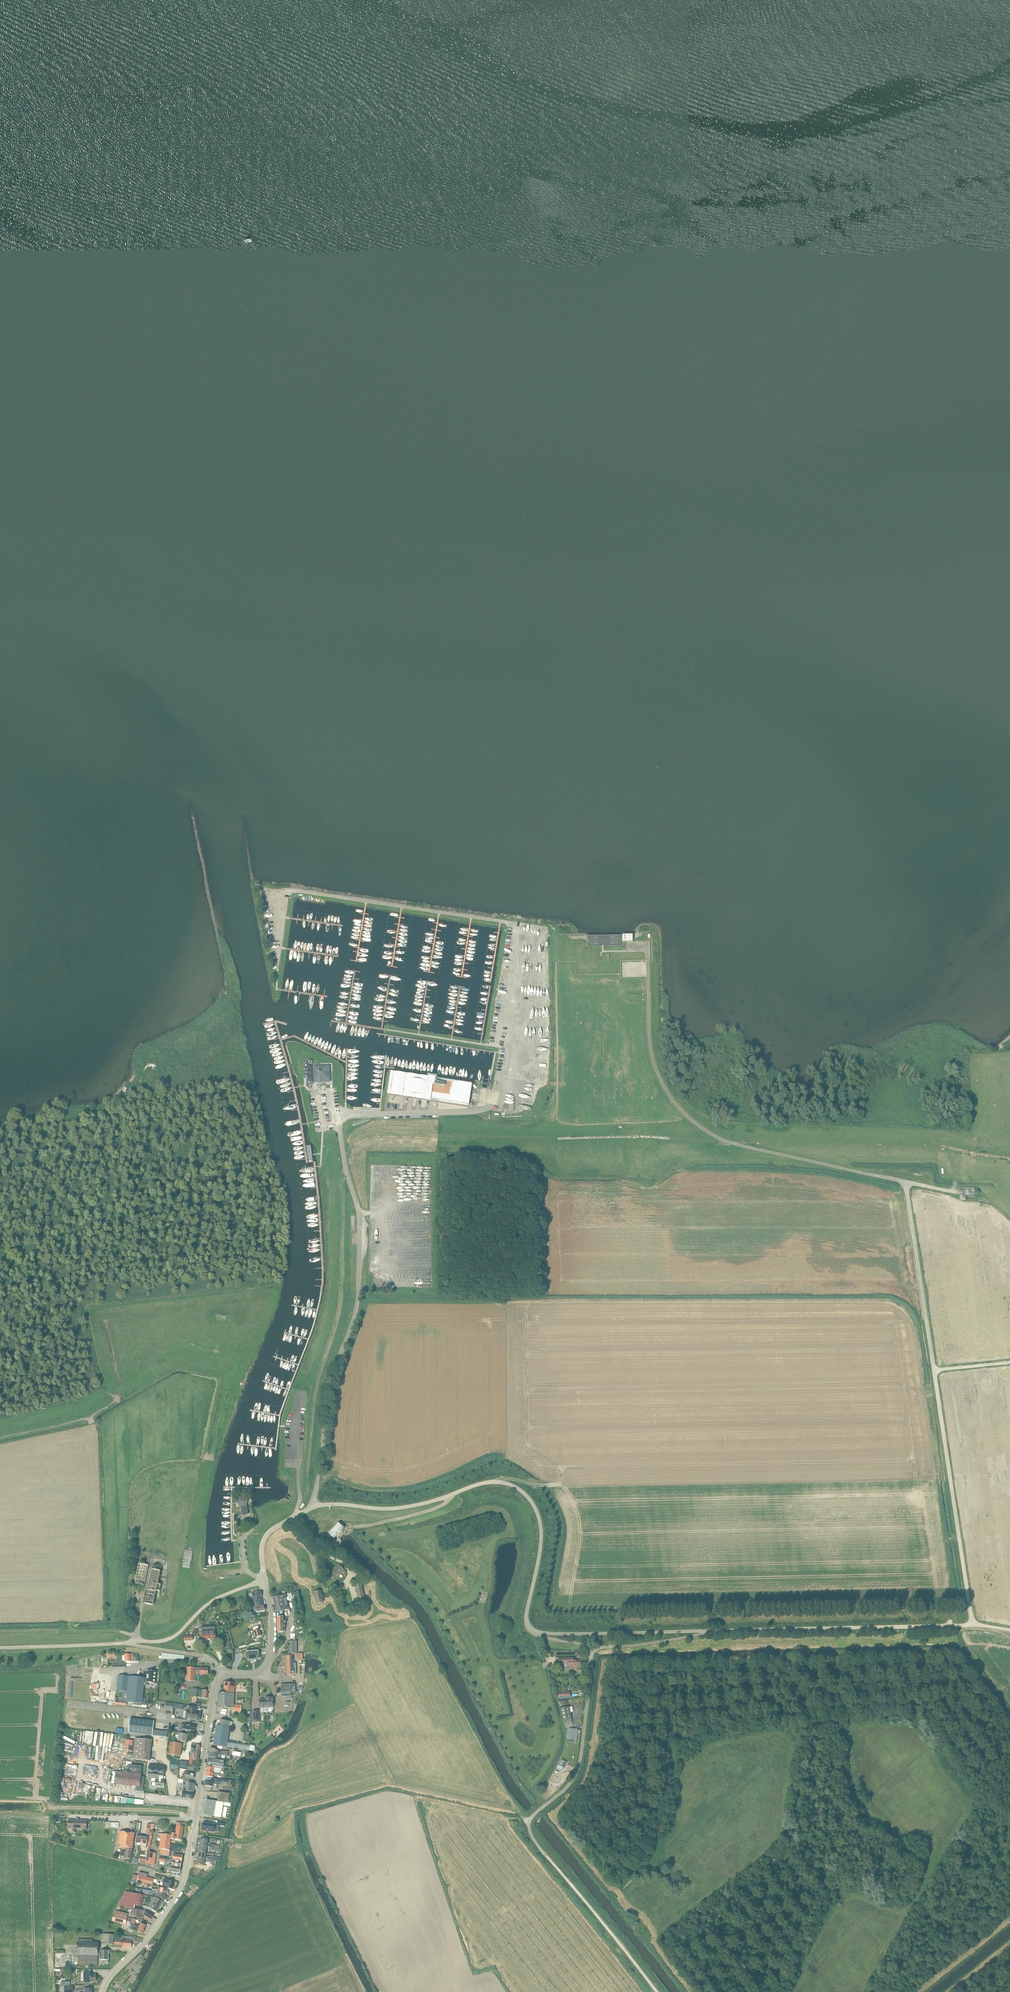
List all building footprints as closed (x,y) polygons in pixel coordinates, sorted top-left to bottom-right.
[(604,950),(604,946),(621,946),(621,936),(587,936),(587,946),(602,946),(602,950),(604,950)] [(314,1083),(330,1082),(329,1077),(329,1069),(326,1067),(316,1067),(314,1070),(314,1078),(314,1083)] [(428,1078),(428,1082),(391,1077),(390,1082),(389,1082),(388,1087),(389,1087),(388,1092),(468,1103),(470,1085),(428,1078)] [(243,1516),(248,1515),(245,1506),(247,1501),(243,1498),(239,1499),(237,1504),(241,1507),(243,1516)] [(334,1539),(344,1528),(338,1523),(329,1534),(334,1539)] [(144,1585),(148,1565),(139,1563),(135,1583),(144,1585)] [(335,1580),(344,1571),(339,1565),(330,1575),(335,1580)] [(160,1591),(161,1585),(157,1584),(160,1571),(152,1569),(146,1599),(145,1603),(153,1605),(154,1600),(156,1591),(160,1591)] [(358,1600),(364,1599),(361,1584),(355,1585),(358,1600)] [(264,1606),(260,1591),(252,1593),(254,1606),(257,1605),(257,1607),(264,1606)] [(316,1605),(323,1604),(320,1591),(313,1592),(316,1605)] [(277,1612),(283,1611),(289,1609),(285,1594),(278,1596),(273,1598),(277,1612)] [(283,1621),(283,1617),(277,1617),(278,1632),(285,1632),(285,1625),(284,1625),(283,1624),(286,1623),(286,1621),(283,1621)] [(259,1629),(258,1626),(253,1628),(254,1631),(251,1632),(253,1638),(256,1637),(256,1638),(261,1636),(259,1629)] [(215,1639),(215,1628),(202,1628),(202,1632),(201,1633),(201,1637),(202,1637),(202,1640),(215,1639)] [(289,1654),(297,1653),(296,1641),(289,1641),(289,1654)] [(247,1660),(251,1660),(251,1659),(259,1658),(259,1650),(246,1651),(247,1660)] [(125,1662),(139,1661),(138,1654),(125,1654),(125,1662)] [(292,1663),(292,1656),(286,1656),(287,1675),(293,1675),(296,1675),(296,1663),(292,1663)] [(573,1661),(573,1658),(556,1658),(556,1667),(567,1667),(580,1667),(580,1661),(573,1661)] [(200,1668),(196,1668),(186,1667),(186,1674),(182,1674),(182,1680),(185,1680),(195,1681),(196,1671),(200,1671),(200,1675),(208,1675),(208,1669),(200,1668)] [(155,1683),(156,1672),(147,1671),(146,1678),(144,1678),(143,1685),(148,1686),(148,1683),(155,1683)] [(118,1680),(117,1691),(125,1692),(124,1695),(126,1695),(126,1702),(141,1703),(142,1700),(142,1697),(143,1685),(144,1678),(118,1675),(118,1680)] [(218,1693),(217,1707),(222,1707),(233,1708),(234,1705),(234,1688),(235,1688),(235,1683),(225,1683),(225,1694),(223,1694),(218,1693)] [(287,1694),(286,1684),(281,1685),(281,1697),(285,1696),(285,1699),(291,1699),(291,1696),(295,1696),(295,1694),(287,1694)] [(287,1694),(295,1694),(295,1692),(296,1692),(295,1689),(297,1689),(296,1684),(290,1684),(286,1684),(287,1694)] [(206,1699),(207,1691),(193,1689),(192,1697),(199,1698),(206,1699)] [(272,1699),(272,1697),(265,1698),(265,1699),(259,1700),(259,1705),(260,1708),(273,1707),(273,1699),(272,1699)] [(199,1721),(200,1712),(196,1712),(196,1708),(189,1707),(187,1719),(199,1721)] [(564,1725),(567,1724),(572,1723),(568,1707),(560,1708),(564,1725)] [(167,1737),(167,1731),(153,1730),(154,1721),(130,1719),(129,1733),(167,1737)] [(181,1724),(180,1725),(179,1732),(191,1734),(192,1731),(194,1731),(195,1726),(183,1724),(181,1724)] [(231,1728),(228,1728),(219,1726),(216,1726),(213,1745),(226,1748),(226,1747),(227,1741),(229,1730),(231,1731),(231,1728)] [(568,1739),(574,1740),(573,1743),(576,1743),(577,1730),(574,1729),(569,1729),(568,1739)] [(92,1744),(93,1732),(86,1731),(84,1743),(92,1744)] [(175,1732),(174,1735),(179,1736),(178,1741),(187,1742),(187,1735),(180,1734),(180,1732),(175,1732)] [(149,1761),(151,1741),(135,1739),(133,1759),(149,1761)] [(132,1751),(133,1741),(126,1740),(124,1750),(132,1751)] [(227,1741),(226,1747),(254,1751),(255,1746),(235,1743),(235,1742),(227,1741)] [(181,1756),(182,1744),(170,1743),(168,1755),(181,1756)] [(200,1749),(200,1748),(200,1746),(197,1745),(196,1748),(191,1748),(190,1754),(191,1754),(199,1755),(200,1749)] [(198,1761),(199,1755),(191,1754),(191,1760),(190,1764),(193,1765),(194,1760),(198,1761)] [(208,1762),(207,1767),(214,1768),(221,1769),(223,1769),(227,1769),(227,1767),(224,1766),(224,1765),(225,1760),(221,1759),(209,1758),(208,1762)] [(170,1761),(169,1769),(178,1770),(179,1762),(170,1761)] [(114,1781),(114,1784),(123,1785),(124,1785),(130,1786),(136,1786),(136,1791),(143,1791),(144,1777),(141,1777),(142,1767),(129,1765),(128,1773),(115,1772),(115,1774),(114,1781)] [(163,1780),(164,1766),(149,1765),(148,1778),(157,1779),(157,1780),(155,1780),(155,1786),(163,1787),(164,1781),(160,1780),(160,1779),(163,1780)] [(207,1767),(206,1777),(213,1778),(214,1772),(220,1773),(221,1769),(214,1768),(207,1767)] [(194,1773),(186,1772),(186,1773),(184,1772),(183,1778),(181,1777),(180,1779),(183,1780),(187,1780),(188,1780),(192,1781),(192,1779),(193,1780),(194,1773)] [(194,1792),(195,1784),(191,1783),(192,1781),(188,1780),(186,1791),(194,1792)] [(194,1792),(186,1791),(183,1790),(182,1798),(193,1799),(194,1792)] [(232,1803),(232,1797),(229,1796),(230,1794),(219,1793),(218,1802),(229,1803),(229,1802),(232,1803)] [(214,1816),(215,1806),(216,1801),(206,1800),(204,1815),(214,1816)] [(86,1829),(86,1826),(86,1821),(68,1820),(68,1825),(68,1828),(86,1829)] [(202,1830),(214,1832),(215,1824),(203,1823),(202,1830)] [(181,1840),(183,1827),(180,1826),(179,1828),(177,1827),(176,1834),(171,1833),(171,1835),(163,1834),(162,1839),(160,1853),(160,1854),(169,1855),(170,1850),(169,1850),(171,1839),(176,1840),(181,1840)] [(133,1849),(135,1833),(120,1831),(118,1847),(133,1849)] [(152,1836),(152,1833),(150,1833),(150,1834),(149,1834),(147,1852),(146,1858),(146,1864),(145,1864),(154,1866),(156,1853),(150,1853),(151,1840),(152,1840),(152,1836)] [(179,1852),(180,1847),(170,1846),(170,1850),(169,1855),(173,1855),(173,1859),(182,1860),(183,1855),(174,1854),(174,1851),(179,1852)] [(130,1860),(132,1850),(126,1849),(125,1852),(121,1851),(120,1853),(115,1853),(114,1856),(120,1857),(120,1856),(124,1857),(124,1859),(130,1860)] [(173,1859),(166,1858),(160,1857),(159,1861),(165,1862),(165,1861),(171,1862),(171,1864),(172,1864),(172,1865),(171,1865),(171,1866),(181,1867),(182,1860),(173,1859)] [(198,1858),(197,1865),(204,1866),(205,1861),(207,1862),(207,1859),(198,1858)] [(181,1867),(171,1866),(171,1865),(168,1865),(168,1866),(167,1869),(168,1869),(168,1868),(171,1868),(171,1872),(180,1873),(181,1867)] [(139,1876),(134,1875),(131,1881),(136,1882),(137,1882),(152,1885),(154,1879),(139,1876)] [(164,1880),(162,1887),(172,1889),(173,1881),(164,1880)] [(165,1899),(166,1894),(154,1892),(154,1891),(151,1891),(143,1889),(142,1893),(151,1894),(153,1895),(154,1894),(158,1895),(158,1897),(159,1897),(158,1899),(163,1902),(165,1899)] [(141,1906),(143,1895),(125,1892),(117,1906),(133,1909),(133,1910),(134,1910),(134,1909),(135,1905),(141,1906)] [(158,1899),(156,1898),(150,1908),(157,1912),(163,1902),(158,1899)] [(143,1910),(134,1909),(134,1910),(133,1910),(133,1913),(131,1912),(130,1917),(142,1918),(143,1915),(144,1915),(152,1919),(154,1915),(147,1911),(143,1911),(143,1910)] [(128,1918),(113,1915),(112,1921),(126,1924),(128,1918)] [(133,1919),(128,1918),(127,1922),(132,1923),(130,1930),(143,1934),(146,1925),(140,1923),(140,1926),(137,1925),(137,1926),(135,1925),(135,1924),(136,1920),(133,1919)] [(113,1945),(114,1935),(102,1934),(102,1941),(105,1941),(105,1944),(113,1945)] [(123,1940),(123,1936),(121,1936),(121,1937),(117,1937),(117,1939),(115,1939),(114,1945),(122,1946),(123,1940)] [(135,1942),(136,1937),(127,1936),(126,1941),(123,1940),(122,1946),(131,1947),(132,1941),(135,1942)] [(100,1953),(98,1953),(98,1943),(93,1943),(93,1940),(78,1940),(78,1966),(98,1966),(98,1956),(100,1956),(100,1963),(103,1963),(103,1965),(104,1965),(104,1964),(108,1964),(108,1951),(100,1951),(100,1953)] [(91,1971),(83,1971),(84,1982),(91,1982),(91,1981),(96,1981),(96,1974),(91,1974),(91,1971)]
